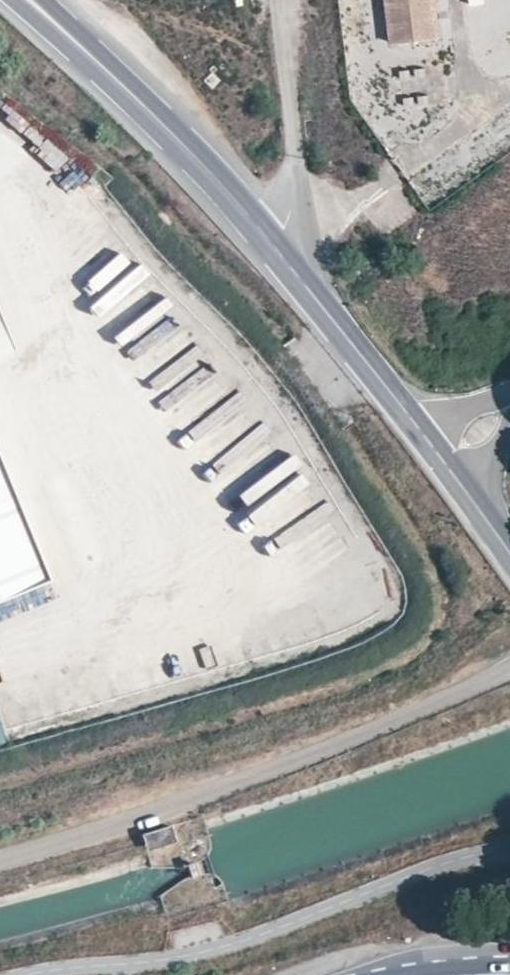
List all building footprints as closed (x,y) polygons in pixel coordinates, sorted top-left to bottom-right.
[(432,0),(386,0),(391,45),(436,41),(432,0)] [(420,66),(400,74),(407,92),(427,84),(420,66)] [(69,244),(80,258),(110,236),(99,222),(69,244)] [(79,298),(123,348),(170,306),(125,257),(79,298)] [(11,354),(0,309),(0,357),(11,354)] [(49,588),(0,469),(0,608),(49,588)] [(344,602),(350,619),(376,609),(369,592),(344,602)] [(189,652),(162,656),(167,685),(194,681),(189,652)] [(142,835),(146,850),(172,843),(167,827),(142,835)]
